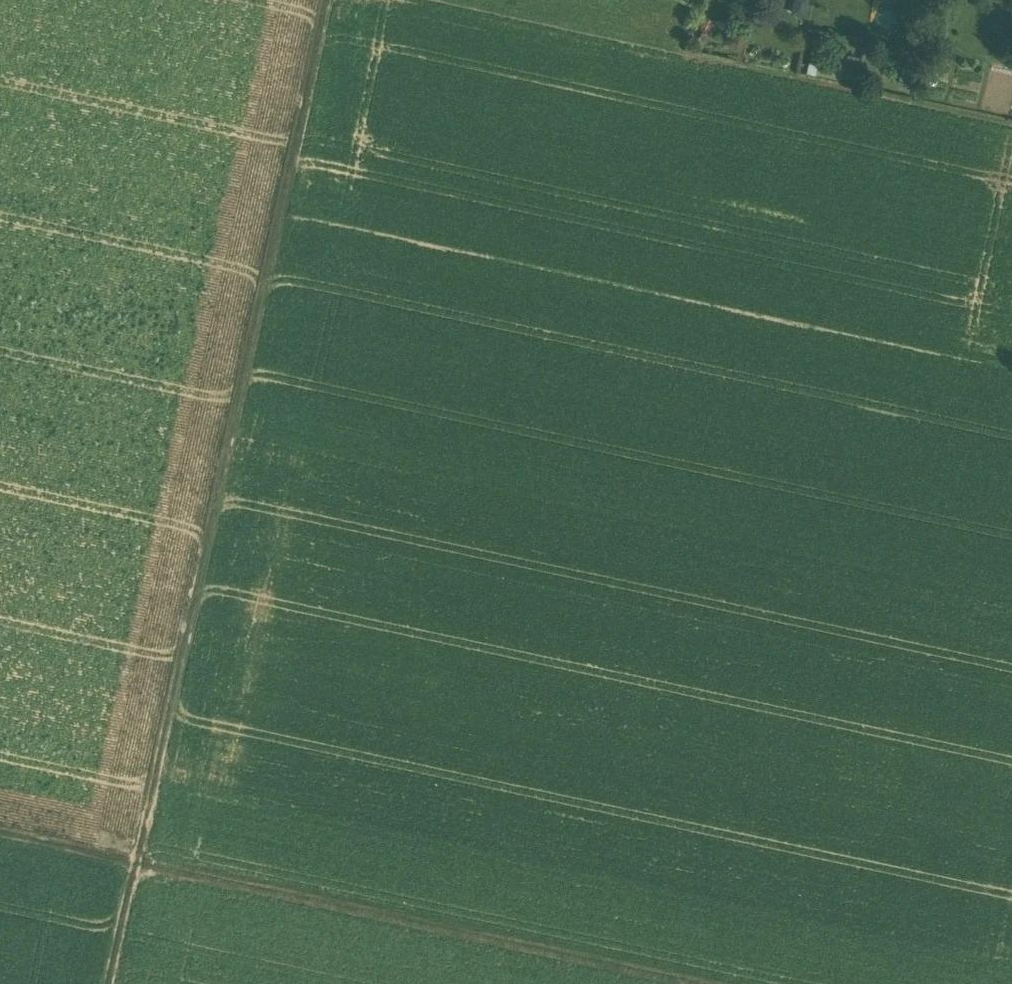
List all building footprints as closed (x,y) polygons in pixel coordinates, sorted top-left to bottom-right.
[(806,0),(793,0),(792,11),(804,13),(806,0)] [(945,31),(937,27),(932,37),(941,40),(945,31)]
